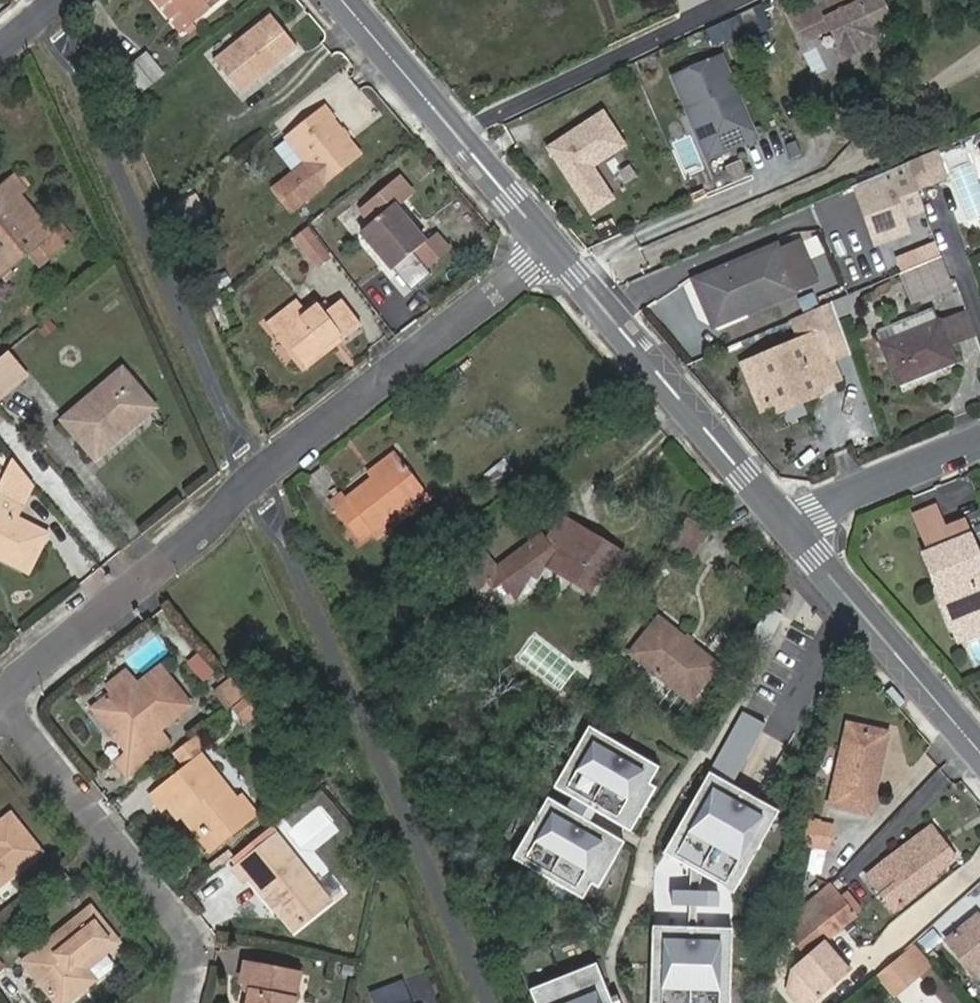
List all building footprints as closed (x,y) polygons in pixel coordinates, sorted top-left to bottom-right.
[(180,33),(220,0),(152,0),(180,33)] [(854,60),(878,49),(884,30),(899,23),(889,0),(879,0),(853,12),(847,0),(832,0),(799,15),(811,42),(839,28),(854,60)] [(270,15),(213,61),(240,94),(297,49),(270,15)] [(149,52),(127,69),(144,90),(165,74),(149,52)] [(729,57),(681,77),(695,109),(701,106),(715,139),(729,145),(743,139),(746,145),(763,138),(748,103),(744,104),(738,90),(742,89),(729,57)] [(695,109),(715,158),(746,145),(743,139),(729,145),(715,139),(701,106),(695,109)] [(602,107),(542,146),(588,217),(616,199),(595,167),(628,146),(602,107)] [(322,108),(284,139),(305,165),(270,192),(288,214),(360,156),(322,108)] [(919,190),(920,191),(947,180),(936,153),(910,164),(912,170),(919,190)] [(732,181),(748,178),(745,162),(730,165),(732,181)] [(900,198),(919,190),(912,170),(893,178),(895,185),(900,198)] [(5,283),(13,275),(8,270),(28,253),(49,234),(18,197),(27,188),(15,175),(0,187),(0,278),(5,283)] [(900,198),(895,185),(863,197),(879,243),(912,231),(900,198)] [(360,233),(392,270),(425,243),(393,204),(360,233)] [(310,227),(293,240),(318,271),(334,258),(310,227)] [(49,234),(28,253),(39,266),(61,247),(50,233),(49,234)] [(717,323),(793,293),(816,284),(800,245),(776,255),(774,249),(698,281),(717,323)] [(931,296),(955,287),(945,260),(921,270),(931,296)] [(266,323),(276,336),(279,334),(305,367),(341,339),(342,341),(361,326),(342,300),(323,314),(316,305),(305,313),(296,300),(266,323)] [(895,327),(899,339),(941,323),(937,311),(895,327)] [(963,345),(979,337),(972,315),(955,323),(963,345)] [(963,345),(955,323),(943,327),(941,323),(885,344),(885,345),(901,384),(955,362),(951,349),(963,345)] [(899,339),(895,327),(881,333),(885,344),(899,339)] [(810,366),(825,360),(817,340),(748,368),(764,410),(778,405),(782,414),(822,398),(819,392),(810,366)] [(846,346),(837,349),(846,373),(855,370),(846,346)] [(7,354),(0,359),(0,399),(27,376),(7,354)] [(831,358),(825,360),(810,366),(819,392),(841,384),(831,358)] [(95,460),(124,435),(120,429),(151,403),(121,368),(60,421),(95,460)] [(120,429),(124,435),(155,408),(151,403),(120,429)] [(367,473),(372,478),(397,458),(393,453),(367,473)] [(372,478),(345,499),(334,508),(360,540),(412,500),(423,491),(397,458),(372,478)] [(0,496),(24,506),(32,484),(13,461),(0,496)] [(429,499),(423,491),(412,500),(418,507),(429,499)] [(334,508),(345,499),(341,494),(330,503),(334,508)] [(24,506),(0,496),(0,558),(31,573),(50,535),(18,519),(24,506)] [(936,592),(942,590),(954,620),(975,611),(979,610),(979,568),(979,565),(974,567),(959,531),(957,529),(939,537),(930,516),(914,522),(929,559),(924,561),(936,592)] [(441,580),(460,603),(486,582),(493,590),(503,583),(516,599),(532,586),(543,566),(588,592),(603,567),(612,572),(623,555),(560,517),(548,538),(546,541),(541,535),(495,572),(484,579),(467,559),(441,580)] [(687,517),(671,545),(692,558),(708,530),(687,517)] [(775,589),(770,603),(783,608),(789,596),(775,589)] [(936,592),(954,635),(979,625),(979,622),(975,611),(954,620),(942,590),(936,592)] [(766,652),(783,612),(767,605),(749,644),(766,652)] [(659,618),(650,628),(664,638),(671,628),(659,618)] [(664,638),(650,628),(629,654),(688,701),(717,664),(671,628),(664,638)] [(115,690),(97,705),(115,726),(108,731),(126,753),(115,762),(127,777),(170,744),(159,730),(191,706),(161,666),(135,686),(121,698),(115,690)] [(115,690),(121,698),(135,686),(129,680),(133,677),(127,668),(109,682),(115,690)] [(115,726),(97,705),(91,710),(108,731),(115,726)] [(766,725),(743,713),(709,773),(716,777),(732,786),(766,725)] [(847,722),(845,728),(879,736),(872,770),(878,771),(887,731),(847,722)] [(651,783),(660,768),(589,727),(580,742),(587,746),(569,776),(563,773),(554,788),(630,833),(640,817),(633,813),(651,783)] [(879,736),(845,728),(829,805),(869,813),(878,771),(872,770),(879,736)] [(587,746),(580,742),(563,773),(569,776),(587,746)] [(185,814),(213,850),(256,815),(242,797),(238,800),(202,756),(151,798),(161,810),(166,806),(177,821),(181,818),(185,814)] [(709,773),(699,790),(706,794),(716,777),(709,773)] [(732,786),(716,777),(706,794),(699,790),(676,832),(683,836),(670,858),(727,890),(740,868),(746,872),(770,830),(763,826),(773,809),(732,786)] [(657,787),(651,783),(633,813),(640,817),(657,787)] [(625,842),(548,798),(539,813),(546,817),(528,847),(522,843),(513,859),(583,899),(592,885),(609,854),(616,858),(625,842)] [(779,812),(773,809),(763,826),(770,830),(779,812)] [(546,817),(539,813),(522,843),(528,847),(546,817)] [(42,853),(10,814),(0,822),(0,887),(42,853)] [(209,853),(213,850),(185,814),(181,818),(209,853)] [(830,825),(805,821),(800,843),(825,847),(830,825)] [(882,863),(897,882),(910,899),(913,896),(912,894),(934,878),(932,876),(954,858),(930,827),(882,863)] [(683,836),(676,832),(664,854),(670,858),(683,836)] [(248,880),(279,917),(281,916),(294,931),(330,902),(276,836),(233,871),(243,883),(248,880)] [(616,858),(609,854),(592,885),(598,888),(616,858)] [(746,872),(740,868),(727,890),(734,893),(746,872)] [(910,899),(897,882),(880,895),(894,911),(910,899)] [(836,893),(830,885),(809,900),(816,909),(826,901),(836,893)] [(673,890),(673,905),(711,905),(711,890),(673,890)] [(711,890),(711,905),(721,905),(721,890),(711,890)] [(804,919),(818,936),(831,937),(844,926),(826,901),(816,909),(804,919)] [(23,962),(56,1002),(65,1002),(86,986),(77,975),(86,968),(118,942),(90,907),(23,962)] [(891,925),(903,940),(918,928),(906,913),(891,925)] [(976,979),(979,976),(979,917),(978,915),(946,940),(976,979)] [(804,919),(790,929),(804,947),(818,936),(804,919)] [(652,927),(652,947),(659,948),(660,928),(652,927)] [(658,1002),(723,1002),(723,997),(731,998),(732,950),(725,950),(725,930),(660,928),(659,948),(652,947),(650,995),(658,995),(658,1002)] [(725,930),(725,950),(732,950),(733,930),(725,930)] [(793,968),(787,995),(795,1002),(814,1002),(848,972),(836,959),(834,961),(826,953),(827,949),(821,942),(793,968)] [(903,953),(876,978),(894,998),(920,974),(903,953)] [(240,982),(250,984),(253,966),(243,963),(240,982)] [(597,964),(580,970),(582,977),(550,990),(547,983),(530,990),(535,1002),(612,1002),(597,964)] [(250,984),(247,1002),(294,1002),(300,974),(253,966),(250,984)] [(95,979),(86,968),(77,975),(86,986),(95,979)] [(580,970),(547,983),(550,990),(582,977),(580,970)]
